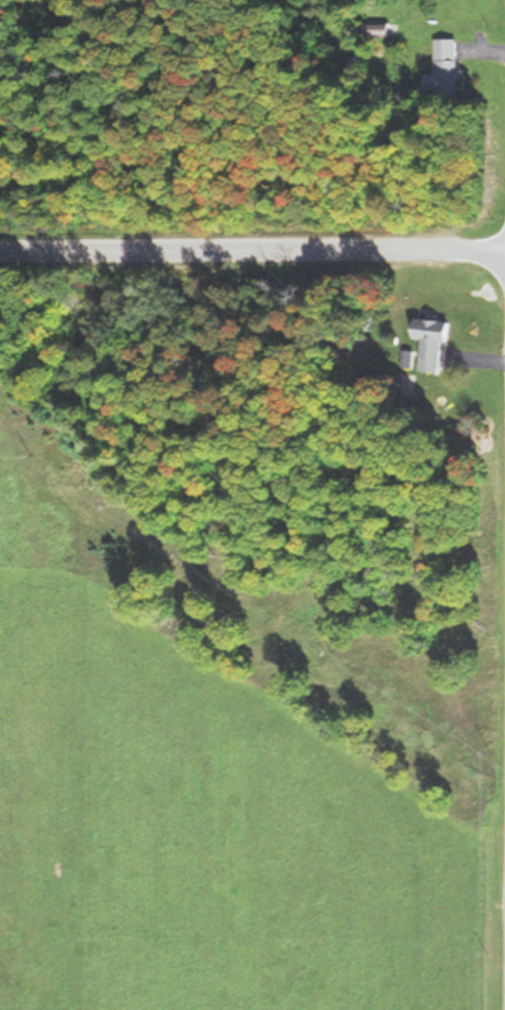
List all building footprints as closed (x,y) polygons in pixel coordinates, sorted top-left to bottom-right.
[(434,74),(424,74),(424,96),(457,96),(456,39),(433,39),(434,74)] [(420,338),(416,369),(440,372),(446,321),(413,316),(410,337),(420,338)]
